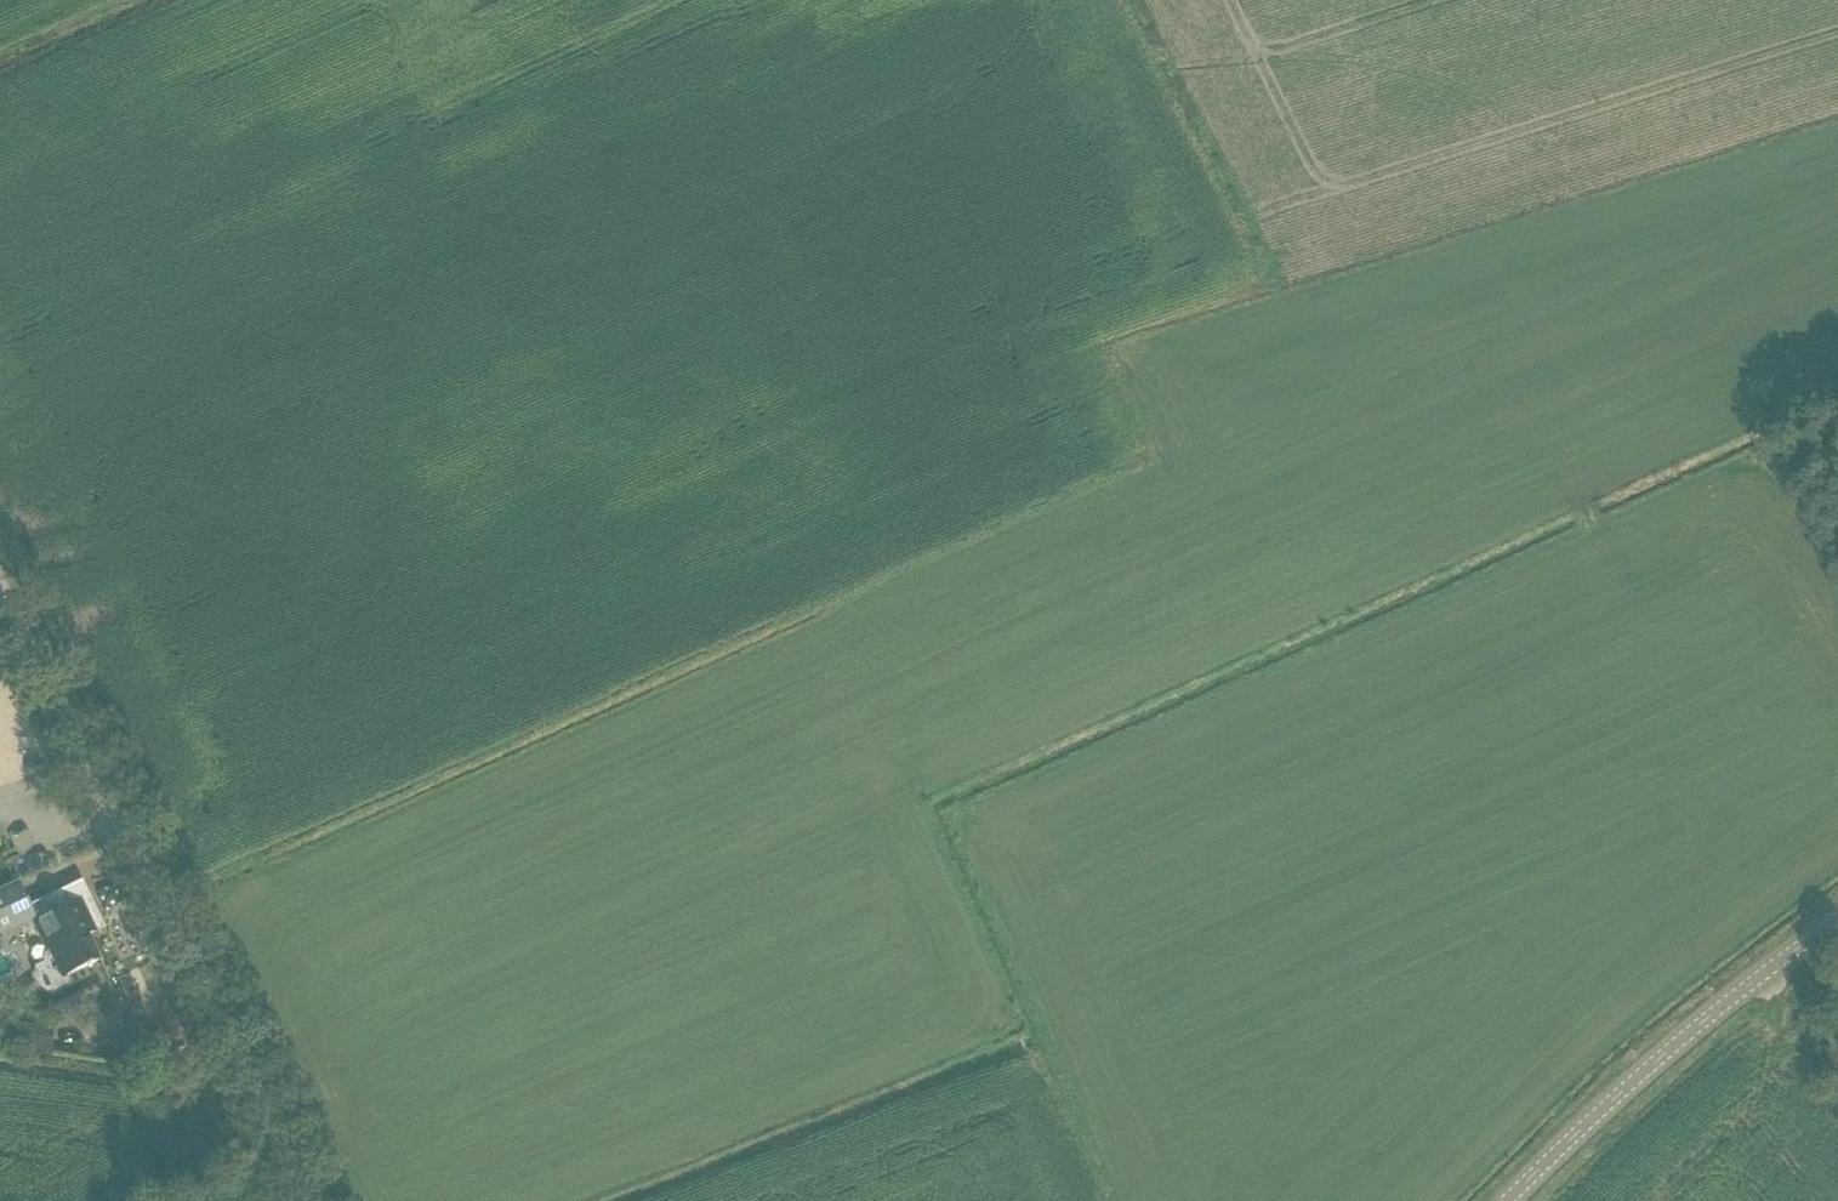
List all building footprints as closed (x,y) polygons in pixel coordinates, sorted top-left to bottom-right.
[(32,923),(33,925),(46,953),(45,954),(43,959),(44,961),(35,966),(35,974),(36,979),(39,983),(42,988),(47,991),(62,984),(70,980),(67,975),(87,966),(88,968),(91,966),(91,964),(98,961),(81,925),(89,921),(81,902),(48,918),(40,901),(28,907),(17,884),(0,892),(0,938),(32,923)]
